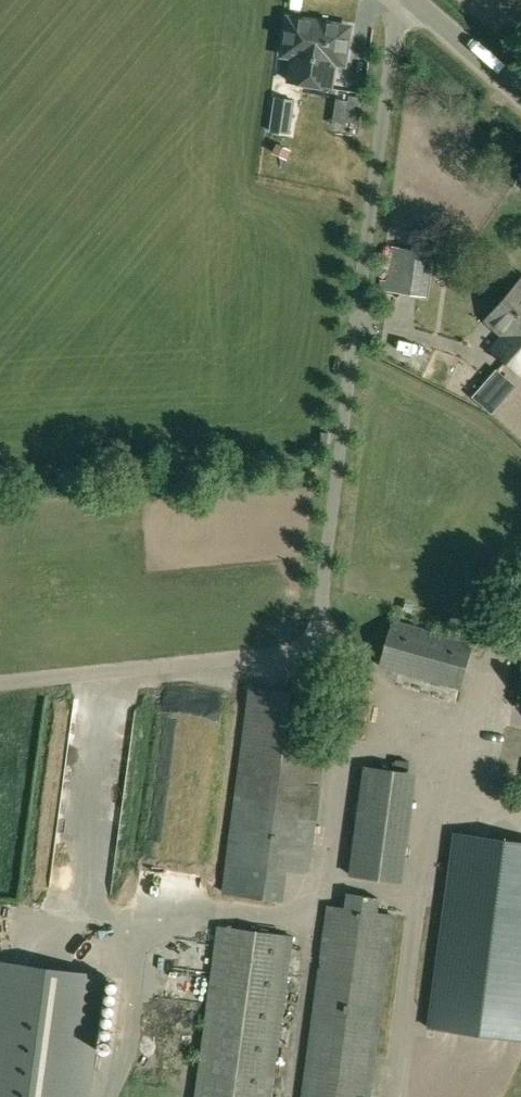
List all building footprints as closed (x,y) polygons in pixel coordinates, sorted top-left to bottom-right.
[(353,25),(286,15),(280,59),(291,61),(287,84),(332,91),(336,67),(346,69),(353,25)] [(332,125),(357,128),(363,98),(349,95),(348,99),(336,98),(332,125)] [(296,99),(276,96),(274,96),(270,131),(291,134),(296,99)] [(426,295),(432,252),(393,247),(387,290),(426,295)] [(489,320),(507,336),(495,349),(511,363),(520,351),(520,283),(489,320)] [(511,363),(520,371),(520,351),(511,363)] [(328,433),(321,431),(320,443),(327,444),(328,433)] [(380,666),(457,688),(459,688),(471,645),(392,623),(380,666)] [(321,696),(252,686),(242,756),(311,764),(321,696)] [(322,766),(242,756),(228,861),(280,868),(307,872),(322,766)] [(427,1029),(520,1042),(520,844),(454,834),(427,1029)] [(396,914),(378,911),(380,897),(346,891),(345,906),(326,904),(301,1096),(371,1096),(396,914)] [(294,935),(218,924),(194,1096),(272,1096),(294,935)] [(101,1011),(106,978),(104,977),(0,963),(0,1096),(89,1096),(101,1011)]
